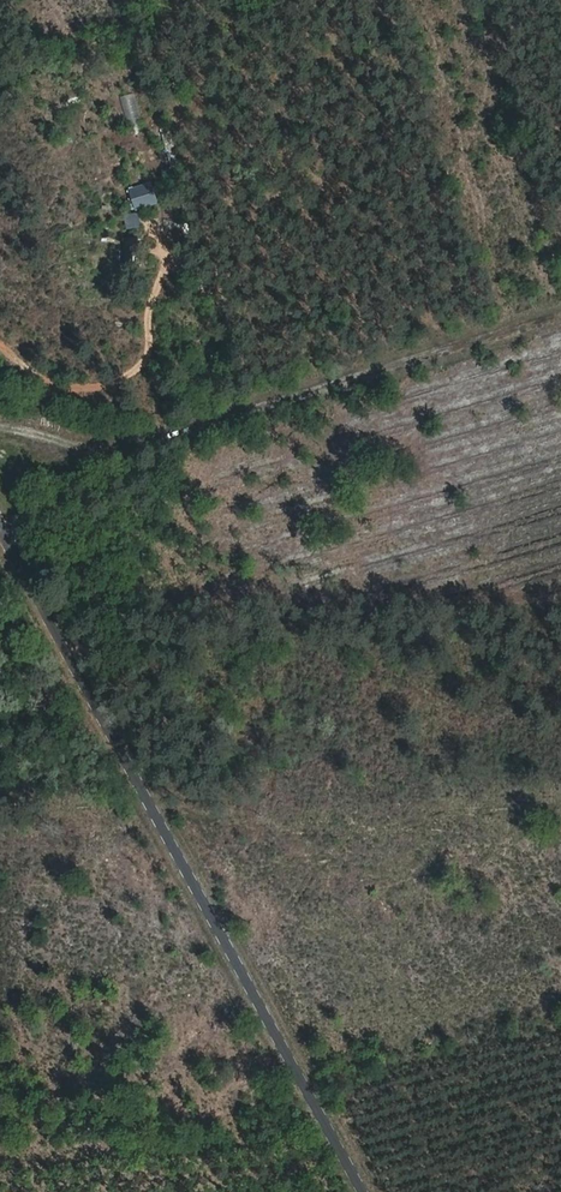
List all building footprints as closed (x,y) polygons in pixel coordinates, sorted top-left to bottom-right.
[(152,183),(129,186),(132,208),(155,205),(152,183)]
